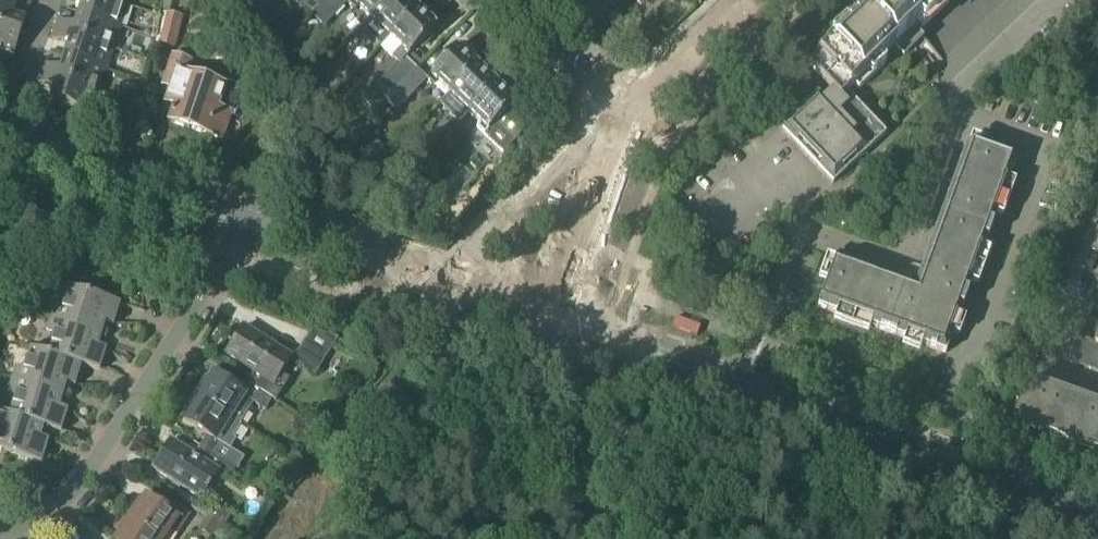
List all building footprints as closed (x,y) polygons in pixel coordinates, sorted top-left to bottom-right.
[(10,0),(7,0),(0,20),(0,60),(10,64),(24,23),(10,18),(15,2),(10,0)] [(81,4),(78,15),(119,29),(126,8),(102,0),(68,0),(81,4)] [(259,9),(273,3),(272,2),(276,0),(256,0),(259,9)] [(304,3),(306,9),(314,14),(323,0),(305,0),(304,3)] [(311,19),(324,31),(346,6),(347,6),(340,0),(323,0),(314,14),(311,19)] [(347,6),(346,6),(353,14),(358,9),(369,20),(389,0),(340,0),(347,6)] [(351,39),(357,45),(364,45),(370,38),(380,48),(389,39),(388,39),(415,10),(404,0),(389,0),(369,20),(351,39)] [(833,91),(839,86),(847,94),(850,90),(851,91),(862,79),(946,0),(879,0),(863,16),(831,46),(819,58),(810,66),(833,91)] [(378,94),(368,104),(377,112),(386,102),(416,71),(405,61),(435,30),(415,10),(388,39),(389,39),(389,40),(382,48),(398,64),(373,90),(378,94)] [(175,49),(181,17),(161,14),(155,45),(175,49)] [(73,28),(56,22),(54,31),(112,49),(119,29),(78,15),(73,28)] [(50,40),(68,46),(63,58),(105,71),(112,49),(54,31),(50,40)] [(416,71),(386,102),(397,112),(427,80),(435,88),(439,84),(449,94),(477,67),(458,48),(427,80),(416,71)] [(166,104),(175,106),(169,122),(223,140),(231,116),(235,117),(244,89),(225,83),(224,88),(186,76),(191,62),(173,57),(163,87),(171,89),(166,104)] [(60,70),(43,65),(40,73),(97,93),(105,71),(63,58),(60,70)] [(445,98),(439,105),(459,124),(469,113),(496,85),(477,67),(449,94),(445,98)] [(37,83),(54,89),(49,102),(90,116),(97,93),(40,73),(37,83)] [(496,85),(469,113),(481,125),(477,128),(504,155),(515,143),(527,130),(526,128),(508,112),(516,104),(496,85)] [(824,100),(818,94),(781,129),(833,185),(886,135),(847,94),(839,86),(833,91),(824,100)] [(1024,99),(1036,103),(1040,91),(1028,87),(1024,99)] [(836,259),(824,292),(818,308),(946,354),(1016,163),(967,145),(919,278),(915,276),(906,280),(905,284),(836,259)] [(61,308),(53,305),(49,319),(101,334),(104,323),(113,325),(120,301),(67,286),(61,308)] [(54,333),(48,354),(81,365),(99,371),(106,348),(98,345),(101,334),(49,319),(46,331),(54,333)] [(242,328),(225,355),(248,370),(241,380),(273,399),(272,400),(277,403),(291,381),(280,374),(290,358),(242,328)] [(313,330),(292,362),(314,376),(338,340),(313,330)] [(1094,347),(1085,343),(1077,367),(1089,371),(1097,348),(1094,347)] [(22,369),(15,367),(11,380),(63,395),(67,384),(75,386),(81,365),(48,354),(28,348),(22,369)] [(1097,348),(1089,371),(1097,374),(1097,348)] [(202,382),(193,397),(228,419),(228,418),(240,425),(254,404),(265,412),(272,400),(273,399),(241,380),(235,390),(212,375),(206,384),(202,382)] [(15,394),(9,414),(44,426),(62,431),(68,408),(60,406),(63,395),(11,380),(7,392),(15,394)] [(1017,419),(1097,448),(1097,417),(1027,392),(1017,419)] [(187,414),(182,422),(206,437),(199,448),(224,463),(225,462),(225,461),(232,465),(238,457),(231,453),(232,451),(230,450),(236,441),(232,439),(240,426),(228,419),(193,397),(184,411),(187,414)] [(0,412),(0,450),(42,462),(49,439),(40,437),(44,426),(9,414),(0,412)] [(168,442),(151,469),(199,499),(216,473),(248,492),(255,480),(225,462),(224,463),(199,448),(193,458),(168,442)] [(135,504),(124,519),(154,538),(161,538),(169,528),(175,533),(189,514),(170,501),(163,510),(144,497),(138,506),(135,504)] [(203,502),(196,514),(205,519),(220,528),(228,513),(214,505),(213,508),(203,502)] [(124,519),(115,532),(118,535),(115,538),(154,538),(124,519)] [(213,538),(215,535),(222,538),(233,538),(234,537),(219,529),(220,528),(205,519),(199,531),(213,538)]
